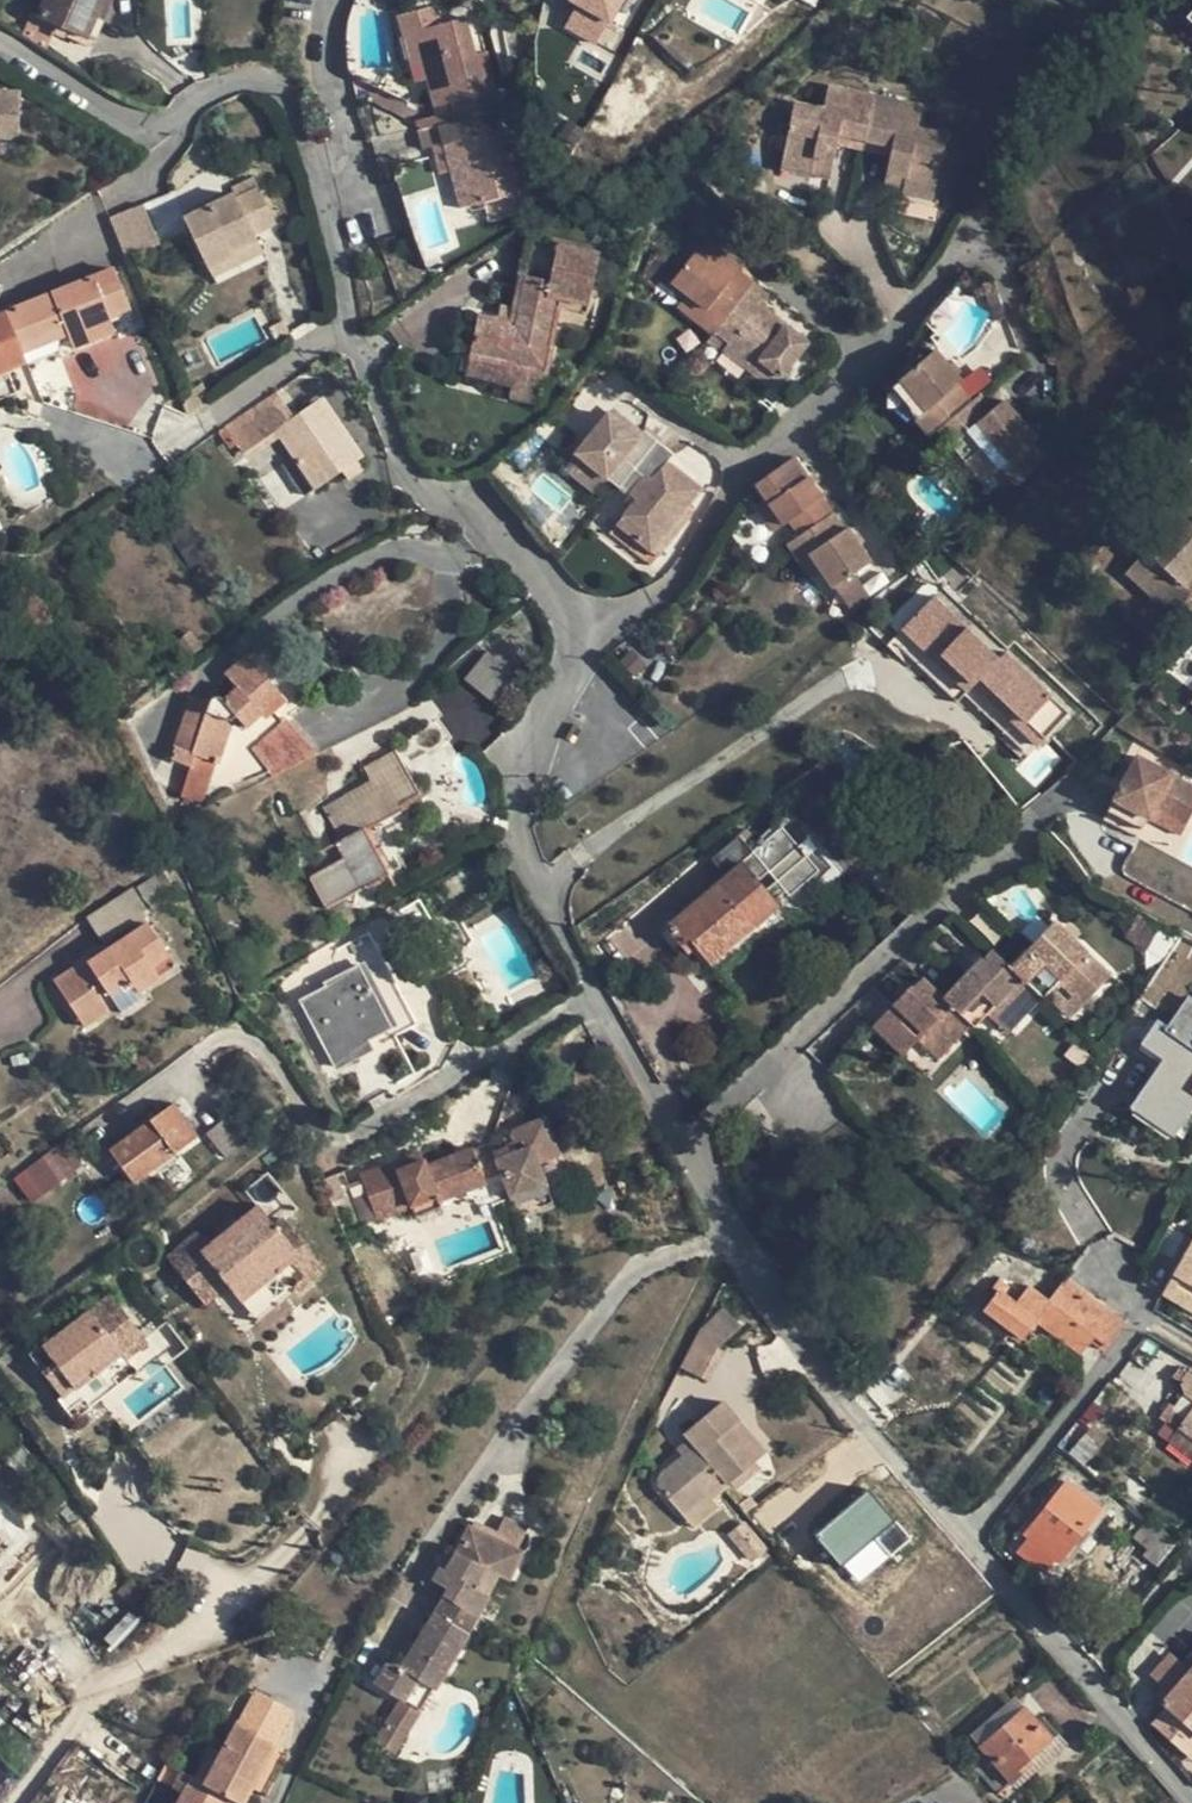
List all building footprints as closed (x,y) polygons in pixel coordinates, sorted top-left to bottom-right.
[(104,0),(47,0),(40,17),(87,39),(96,17),(104,0)] [(96,17),(104,21),(113,0),(104,0),(96,17)] [(577,6),(565,26),(595,43),(608,20),(611,22),(624,0),(566,0),(577,6)] [(421,64),(437,125),(471,117),(466,98),(484,92),(465,19),(441,25),(437,7),(393,18),(399,36),(412,33),(421,64)] [(408,66),(421,64),(412,33),(399,36),(408,66)] [(810,162),(829,165),(833,147),(835,139),(863,145),(864,138),(873,97),(826,86),(821,109),(790,103),(777,165),(807,171),(810,162)] [(18,137),(20,93),(0,92),(0,137),(18,137)] [(919,106),(873,97),(864,138),(889,143),(887,152),(884,172),(902,175),(899,193),(931,199),(943,137),(915,131),(919,106)] [(510,195),(489,113),(471,117),(437,125),(426,128),(416,131),(421,149),(431,147),(442,144),(450,171),(460,208),(510,195)] [(889,143),(864,138),(863,145),(862,147),(887,152),(889,143)] [(862,147),(863,145),(835,139),(833,147),(861,152),(862,147)] [(438,173),(450,171),(442,144),(431,147),(438,173)] [(827,176),(829,165),(810,162),(807,171),(827,176)] [(902,175),(884,172),(880,189),(899,193),(902,175)] [(232,187),(234,193),(237,199),(261,187),(255,175),(232,187)] [(233,250),(257,238),(254,234),(278,221),(261,187),(237,199),(234,193),(185,219),(208,267),(234,254),(233,250)] [(143,206),(109,219),(120,244),(154,232),(143,206)] [(154,232),(120,244),(126,259),(159,246),(154,232)] [(732,260),(717,247),(704,236),(682,265),(671,279),(687,292),(705,307),(696,319),(712,333),(752,284),(730,264),(732,260)] [(265,253),(257,238),(233,250),(234,254),(208,267),(214,279),(265,253)] [(476,323),(470,354),(516,362),(523,363),(523,366),(542,370),(557,295),(590,300),(598,260),(532,247),(515,330),(476,323)] [(654,252),(646,260),(643,270),(680,300),(687,292),(671,279),(682,265),(664,250),(657,250),(654,252)] [(68,337),(73,351),(116,333),(111,320),(131,312),(115,271),(0,317),(0,377),(26,366),(22,356),(19,347),(65,329),(68,337)] [(726,344),(721,349),(769,388),(806,343),(759,304),(765,295),(752,284),(712,333),(726,344)] [(687,292),(680,300),(677,304),(696,319),(705,307),(687,292)] [(508,306),(499,304),(497,314),(507,316),(508,306)] [(285,321),(271,328),(276,338),(290,332),(285,321)] [(22,356),(68,337),(65,329),(19,347),(22,356)] [(708,338),(721,349),(726,344),(712,333),(708,338)] [(935,349),(900,378),(925,409),(915,418),(929,434),(936,428),(972,398),(959,383),(961,381),(935,349)] [(465,375),(512,384),(516,362),(470,354),(465,375)] [(537,404),(542,370),(523,366),(523,363),(516,362),(512,384),(509,399),(537,404)] [(889,387),(915,418),(925,409),(900,378),(889,387)] [(182,396),(189,415),(210,401),(202,383),(182,396)] [(342,473),(358,462),(363,459),(322,400),(295,419),(276,391),(225,427),(244,454),(278,431),(296,457),(318,489),(342,473)] [(979,393),(972,398),(983,412),(990,407),(979,393)] [(1001,398),(990,407),(983,412),(972,398),(936,428),(964,460),(981,447),(998,467),(1029,440),(1034,437),(1001,398)] [(575,453),(606,477),(618,487),(632,468),(655,439),(644,430),(638,437),(605,411),(573,451),(575,453)] [(674,454),(655,439),(632,468),(641,475),(627,493),(629,495),(633,498),(628,504),(608,530),(650,564),(688,515),(684,511),(702,487),(669,461),(674,454)] [(1043,458),(1029,440),(998,467),(1012,484),(1043,458)] [(982,481),(998,467),(981,447),(964,460),(982,481)] [(599,487),(606,477),(575,453),(568,463),(599,487)] [(767,501),(783,524),(790,520),(800,535),(833,513),(793,456),(754,483),(767,501)] [(307,497),(318,489),(296,457),(284,465),(307,497)] [(364,471),(358,462),(342,473),(348,482),(364,471)] [(618,487),(627,493),(641,475),(632,468),(618,487)] [(624,501),(628,504),(633,498),(629,495),(624,501)] [(774,530),(783,524),(767,501),(758,507),(774,530)] [(1128,571),(1174,615),(1191,596),(1183,587),(1191,578),(1191,502),(1128,571)] [(844,528),(833,513),(800,535),(787,544),(798,559),(807,553),(844,528)] [(807,553),(819,570),(832,587),(834,586),(854,572),(871,560),(847,526),(844,528),(807,553)] [(333,551),(338,558),(368,540),(364,534),(333,551)] [(810,576),(819,570),(807,553),(798,559),(810,576)] [(834,586),(851,610),(872,596),(854,572),(834,586)] [(969,681),(994,656),(931,591),(905,616),(937,648),(930,654),(947,671),(953,665),(969,681)] [(937,648),(905,616),(897,625),(961,689),(969,681),(953,665),(947,671),(930,654),(937,648)] [(193,636),(178,646),(190,661),(204,650),(193,636)] [(1065,710),(1003,647),(994,656),(977,672),(990,685),(984,692),(1000,708),(1007,702),(1039,735),(1065,710)] [(490,653),(470,678),(500,702),(520,676),(490,653)] [(197,758),(214,762),(217,764),(231,723),(238,717),(246,728),(250,726),(262,740),(251,749),(271,775),(314,755),(286,721),(283,723),(276,714),(288,703),(251,657),(228,676),(239,690),(226,701),(218,698),(214,698),(208,704),(192,699),(173,758),(193,766),(194,766),(197,758)] [(990,685),(977,672),(969,681),(1031,743),(1039,735),(1007,702),(1000,708),(984,692),(990,685)] [(1133,762),(1126,775),(1107,809),(1140,827),(1148,815),(1153,806),(1184,823),(1191,809),(1191,786),(1137,755),(1133,762)] [(328,909),(361,890),(390,875),(366,830),(422,797),(399,756),(368,774),(373,782),(326,809),(342,840),(336,844),(343,860),(310,878),(328,909)] [(201,799),(214,762),(197,758),(194,766),(193,766),(184,793),(201,799)] [(1117,771),(1126,775),(1133,762),(1124,758),(1117,771)] [(1179,832),(1184,823),(1153,806),(1148,815),(1179,832)] [(779,904),(712,964),(722,976),(843,871),(789,810),(776,821),(818,869),(787,896),(784,892),(775,899),(779,904)] [(725,877),(667,929),(690,954),(695,945),(712,964),(779,904),(775,899),(784,892),(787,896),(818,869),(776,821),(747,847),(753,853),(725,877)] [(710,859),(725,877),(753,853),(747,847),(737,836),(710,859)] [(1134,845),(1122,875),(1191,903),(1191,868),(1134,845)] [(156,876),(139,887),(153,911),(165,903),(165,898),(168,896),(156,876)] [(133,888),(90,917),(106,943),(150,914),(133,888)] [(417,896),(379,916),(398,952),(436,931),(417,896)] [(87,963),(57,983),(72,1006),(85,999),(98,1018),(117,1005),(123,1013),(146,997),(142,991),(162,977),(155,967),(172,956),(150,923),(90,965),(87,963)] [(1046,1000),(1049,996),(1062,983),(1086,1005),(1112,978),(1056,924),(1012,968),(1046,1000)] [(369,932),(319,960),(331,985),(302,1001),(337,1067),(375,1047),(396,1085),(416,1074),(396,1036),(417,1025),(369,932)] [(978,1027),(991,1014),(997,1007),(1018,1027),(1046,1000),(1012,968),(996,953),(988,960),(985,958),(947,997),(975,1024),(978,1027)] [(162,977),(178,965),(172,956),(155,967),(162,977)] [(907,1054),(922,1039),(927,1034),(947,1053),(975,1024),(947,997),(927,978),(917,988),(914,986),(876,1024),(907,1054)] [(1073,1018),(1086,1005),(1062,983),(1049,996),(1073,1018)] [(86,1026),(98,1018),(85,999),(72,1006),(86,1026)] [(1191,999),(1169,1031),(1159,1024),(1146,1043),(1168,1058),(1140,1098),(1176,1123),(1191,1099),(1191,1000),(1191,999)] [(492,1002),(483,1008),(489,1017),(498,1012),(492,1002)] [(1012,1034),(1018,1027),(997,1007),(991,1014),(1012,1034)] [(942,1058),(947,1053),(927,1034),(922,1039),(942,1058)] [(174,1103),(111,1150),(135,1183),(198,1137),(174,1103)] [(562,1160),(547,1122),(518,1132),(516,1133),(515,1136),(514,1139),(515,1142),(518,1148),(509,1151),(496,1156),(507,1184),(513,1202),(549,1189),(542,1167),(562,1160)] [(66,1140),(44,1157),(62,1180),(84,1164),(66,1140)] [(515,1142),(507,1145),(509,1151),(518,1148),(515,1142)] [(400,1163),(363,1176),(380,1221),(415,1208),(440,1199),(443,1207),(490,1190),(478,1159),(475,1151),(430,1167),(428,1162),(403,1171),(400,1163)] [(425,1153),(400,1163),(403,1171),(428,1162),(425,1153)] [(495,1153),(478,1159),(490,1190),(507,1184),(496,1156),(495,1153)] [(44,1157),(26,1170),(45,1194),(62,1180),(44,1157)] [(440,1199),(415,1208),(419,1218),(444,1209),(443,1207),(440,1199)] [(204,1235),(173,1260),(199,1294),(223,1275),(231,1285),(244,1302),(283,1271),(300,1293),(328,1271),(289,1222),(276,1231),(261,1212),(214,1249),(204,1235)] [(1186,1255),(1165,1292),(1191,1309),(1191,1259),(1186,1255)] [(283,1271),(244,1302),(261,1324),(300,1293),(283,1271)] [(223,1275),(199,1294),(207,1304),(231,1285),(223,1275)] [(1105,1350),(1126,1322),(1069,1278),(1050,1301),(1028,1286),(1021,1296),(995,1279),(989,1286),(998,1292),(985,1307),(1025,1339),(1039,1321),(1081,1353),(1091,1340),(1105,1350)] [(89,1315),(45,1349),(56,1363),(44,1372),(64,1398),(99,1371),(113,1389),(138,1370),(128,1358),(149,1342),(113,1296),(102,1305),(109,1313),(95,1323),(89,1315)] [(102,1305),(89,1315),(95,1323),(109,1313),(102,1305)] [(701,1329),(720,1346),(742,1327),(725,1308),(701,1329)] [(701,1329),(684,1364),(711,1378),(725,1350),(720,1346),(701,1329)] [(45,1349),(33,1358),(44,1372),(56,1363),(45,1349)] [(1179,1364),(1171,1374),(1181,1381),(1186,1394),(1169,1417),(1191,1435),(1191,1371),(1190,1370),(1188,1370),(1179,1364)] [(1111,1392),(1104,1385),(1094,1399),(1101,1404),(1111,1392)] [(686,1428),(691,1435),(697,1442),(683,1453),(660,1471),(657,1474),(657,1481),(660,1486),(682,1512),(706,1492),(704,1490),(722,1475),(725,1478),(764,1447),(723,1398),(686,1428)] [(678,1445),(683,1453),(697,1442),(691,1435),(678,1445)] [(83,1616),(107,1591),(95,1578),(106,1566),(0,1464),(0,1535),(83,1616)] [(1134,1478),(1126,1487),(1142,1501),(1150,1491),(1134,1478)] [(1031,1537),(1020,1551),(1045,1572),(1057,1557),(1061,1560),(1101,1509),(1066,1481),(1026,1532),(1031,1537)] [(868,1489),(814,1534),(855,1584),(910,1539),(868,1489)] [(716,1506),(706,1492),(682,1512),(692,1525),(716,1506)] [(744,1509),(755,1500),(750,1494),(738,1502),(744,1509)] [(507,1517),(499,1531),(494,1538),(518,1550),(530,1528),(507,1517)] [(1148,1517),(1133,1536),(1148,1549),(1144,1554),(1158,1565),(1177,1542),(1148,1517)] [(477,1519),(472,1528),(494,1538),(499,1531),(477,1519)] [(732,1531),(745,1547),(760,1535),(747,1519),(732,1531)] [(518,1550),(494,1538),(472,1528),(471,1527),(460,1549),(448,1570),(442,1567),(434,1582),(449,1591),(445,1597),(478,1618),(491,1595),(489,1593),(499,1574),(511,1579),(523,1552),(518,1550)] [(768,1545),(760,1535),(745,1547),(753,1557),(768,1545)] [(437,1690),(478,1618),(445,1597),(404,1665),(391,1658),(376,1683),(402,1700),(420,1712),(434,1689),(437,1690)] [(1155,1673),(1173,1690),(1188,1672),(1170,1656),(1155,1673)] [(1173,1690),(1162,1701),(1167,1707),(1154,1721),(1190,1754),(1191,1752),(1191,1668),(1188,1672),(1173,1690)] [(253,1696),(235,1729),(257,1740),(274,1708),(253,1696)] [(405,1739),(420,1712),(402,1700),(387,1728),(405,1739)] [(973,1734),(962,1743),(981,1764),(977,1768),(1000,1793),(1035,1763),(1031,1757),(1052,1738),(1026,1707),(983,1744),(973,1734)] [(235,1729),(221,1755),(211,1751),(194,1783),(230,1802),(232,1802),(245,1802),(292,1717),(274,1708),(257,1740),(235,1729)] [(397,1753),(405,1739),(387,1728),(378,1743),(397,1753)] [(181,1776),(167,1768),(158,1784),(172,1792),(181,1776)] [(230,1802),(194,1783),(181,1776),(172,1792),(182,1797),(178,1802),(230,1802)]
